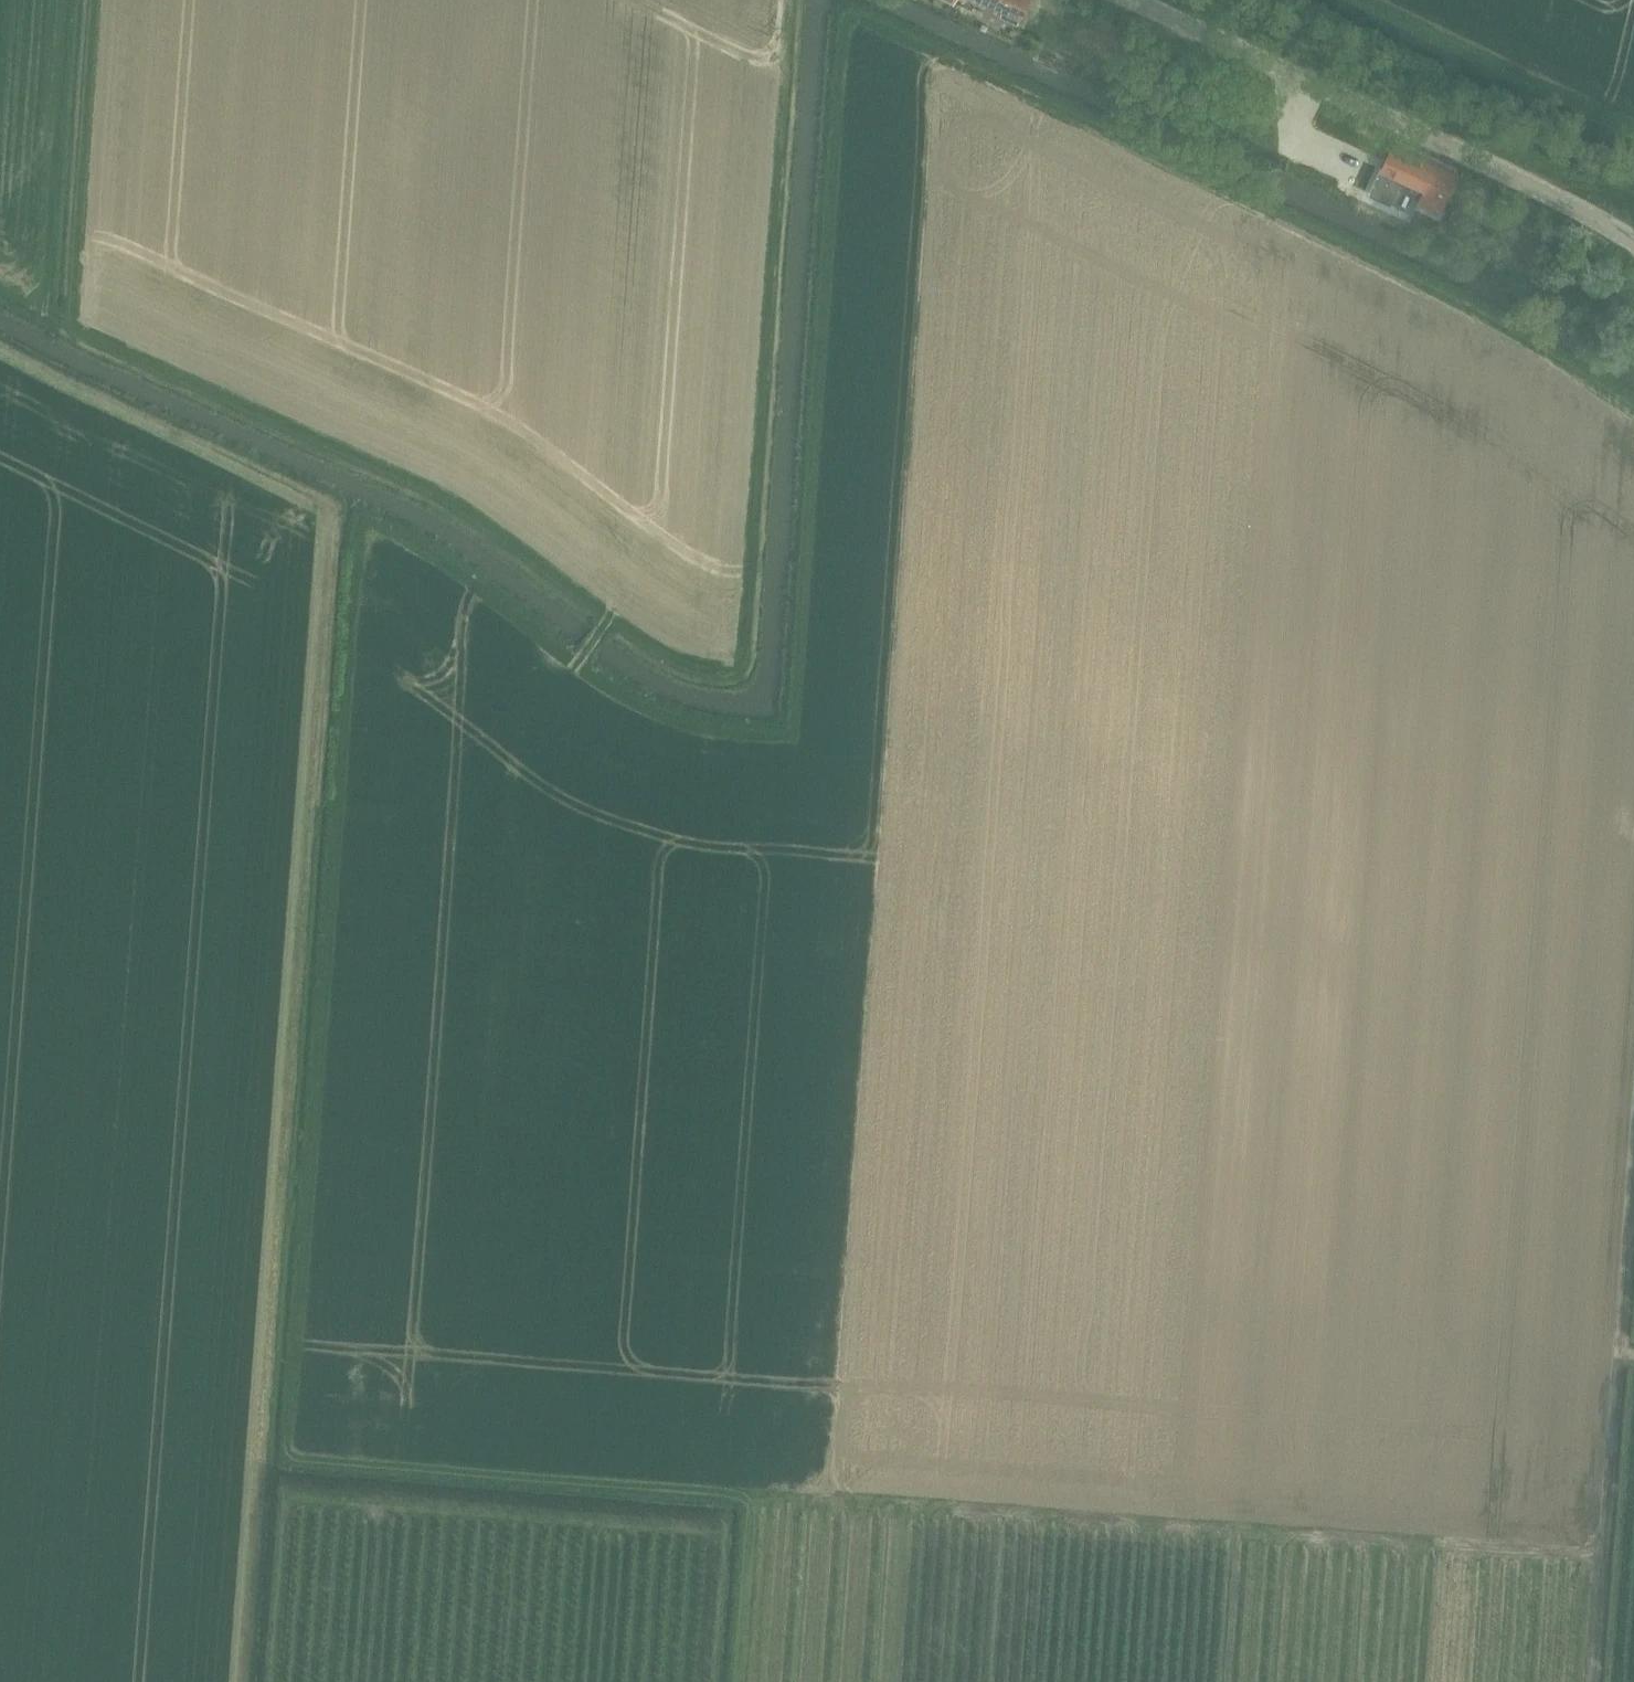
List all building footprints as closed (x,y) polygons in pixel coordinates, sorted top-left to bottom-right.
[(1002,8),(1019,17),(1028,0),(986,0),(1002,8)] [(981,25),(979,29),(985,31),(986,28),(987,25),(982,23),(981,25)] [(1150,64),(1146,73),(1161,80),(1165,71),(1150,64)] [(1384,205),(1397,179),(1423,193),(1419,201),(1438,210),(1442,202),(1444,203),(1457,177),(1394,146),(1383,168),(1383,169),(1380,175),(1374,176),(1359,169),(1349,188),(1384,205)]
